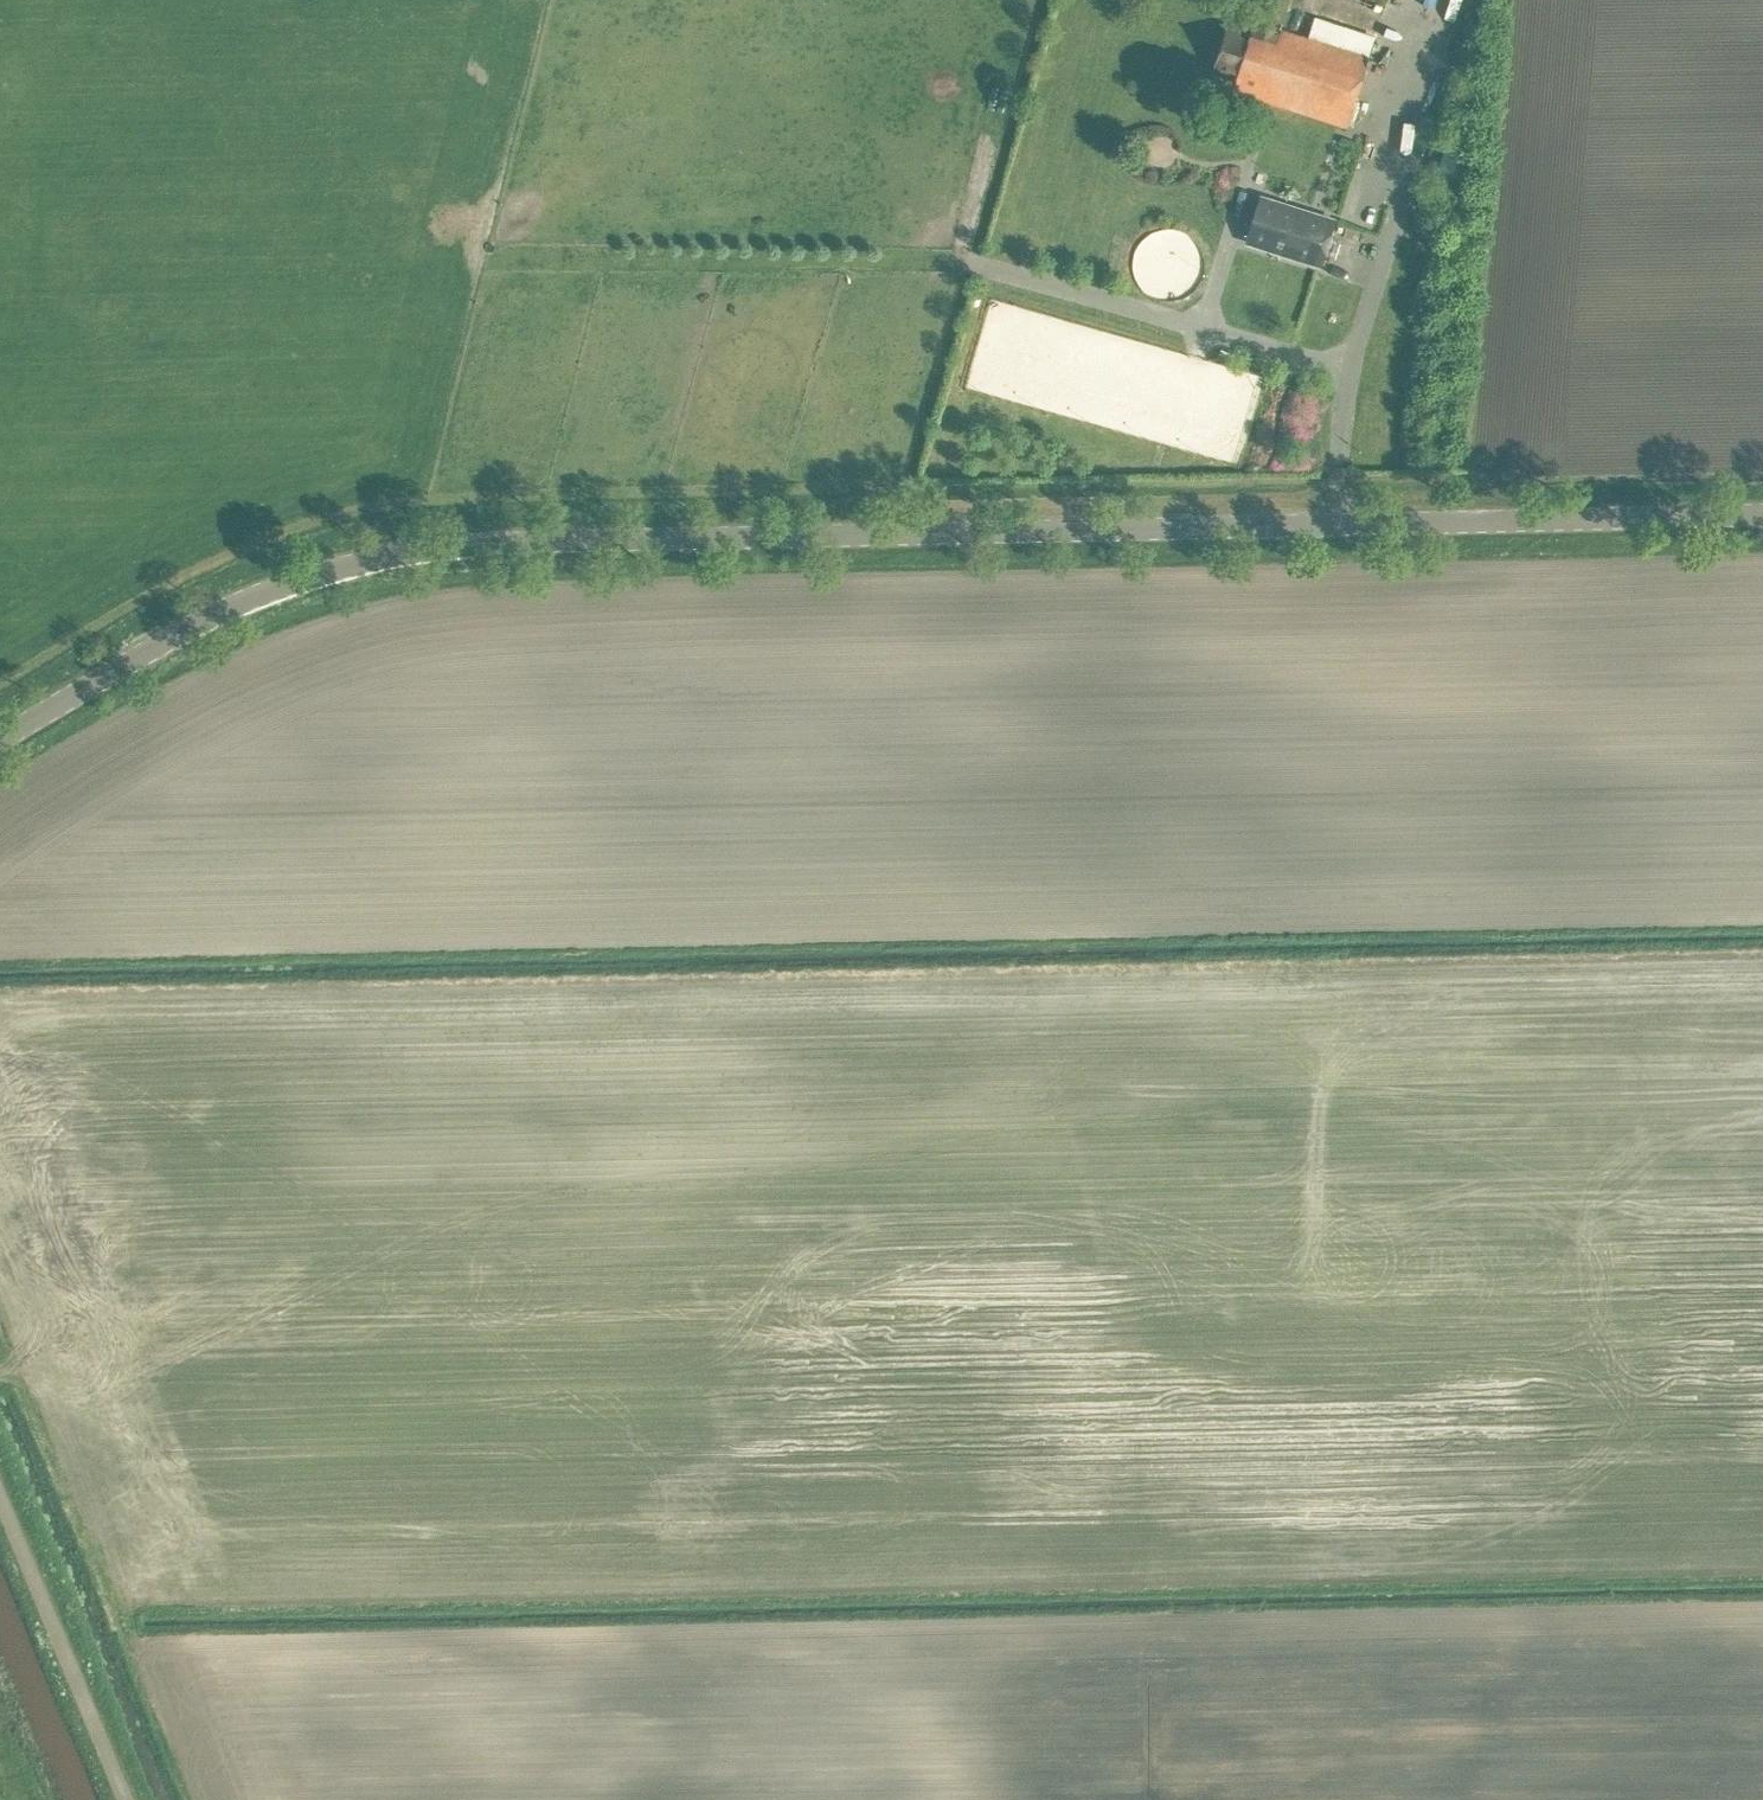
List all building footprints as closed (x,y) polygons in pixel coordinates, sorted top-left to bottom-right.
[(1289,0),(1261,0),(1257,14),(1282,22),(1289,0)] [(1308,37),(1369,55),(1375,35),(1314,17),(1308,37)] [(1347,128),(1369,55),(1256,22),(1253,32),(1231,26),(1217,72),(1239,79),(1237,87),(1262,95),(1259,102),(1347,128)] [(1261,195),(1245,244),(1320,268),(1336,219),(1261,195)]
